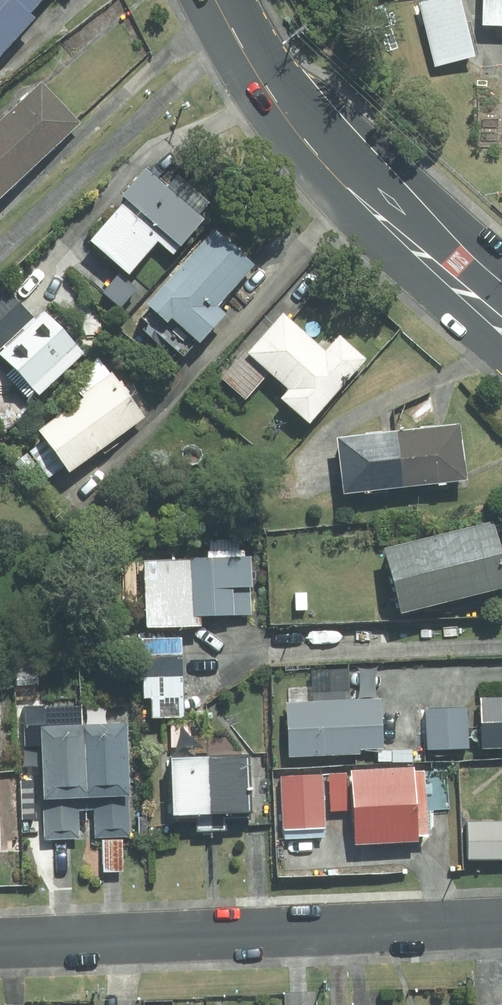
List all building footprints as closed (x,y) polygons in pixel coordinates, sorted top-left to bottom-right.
[(27,24),(21,20),(41,0),(0,0),(0,53),(27,24)] [(456,0),(433,0),(408,9),(432,77),(477,62),(456,0)] [(479,26),(501,27),(501,0),(479,0),(479,26)] [(38,86),(0,120),(0,195),(77,127),(38,86)] [(197,222),(140,178),(84,247),(121,277),(151,240),(170,255),(197,222)] [(249,270),(212,235),(144,308),(191,351),(221,319),(211,311),(249,270)] [(39,317),(33,323),(1,289),(0,289),(0,382),(20,402),(28,394),(33,400),(78,357),(39,317)] [(324,355),(277,313),(238,358),(282,396),(275,405),(302,430),(362,362),(337,340),(324,355)] [(142,421),(109,377),(32,434),(65,478),(142,421)] [(455,428),(332,442),(335,500),(462,484),(455,428)] [(484,528),(376,554),(392,619),(500,592),(484,528)] [(246,559),(135,563),(137,634),(187,632),(187,620),(248,618),(246,559)] [(178,642),(136,642),(136,702),(145,702),(145,721),(178,721),(178,642)] [(477,701),(477,753),(501,753),(501,701),(477,701)] [(378,702),(283,706),(282,762),(354,760),(354,755),(379,753),(378,702)] [(464,712),(423,714),(422,754),(465,754),(464,712)] [(120,727),(35,733),(41,842),(74,840),(72,805),(89,804),(91,843),(127,841),(120,727)] [(242,760),(163,765),(166,825),(246,820),(242,760)] [(409,770),(275,778),(278,834),(320,832),(319,813),(344,812),(347,854),(414,850),(409,770)] [(463,824),(462,866),(501,867),(501,825),(463,824)]
